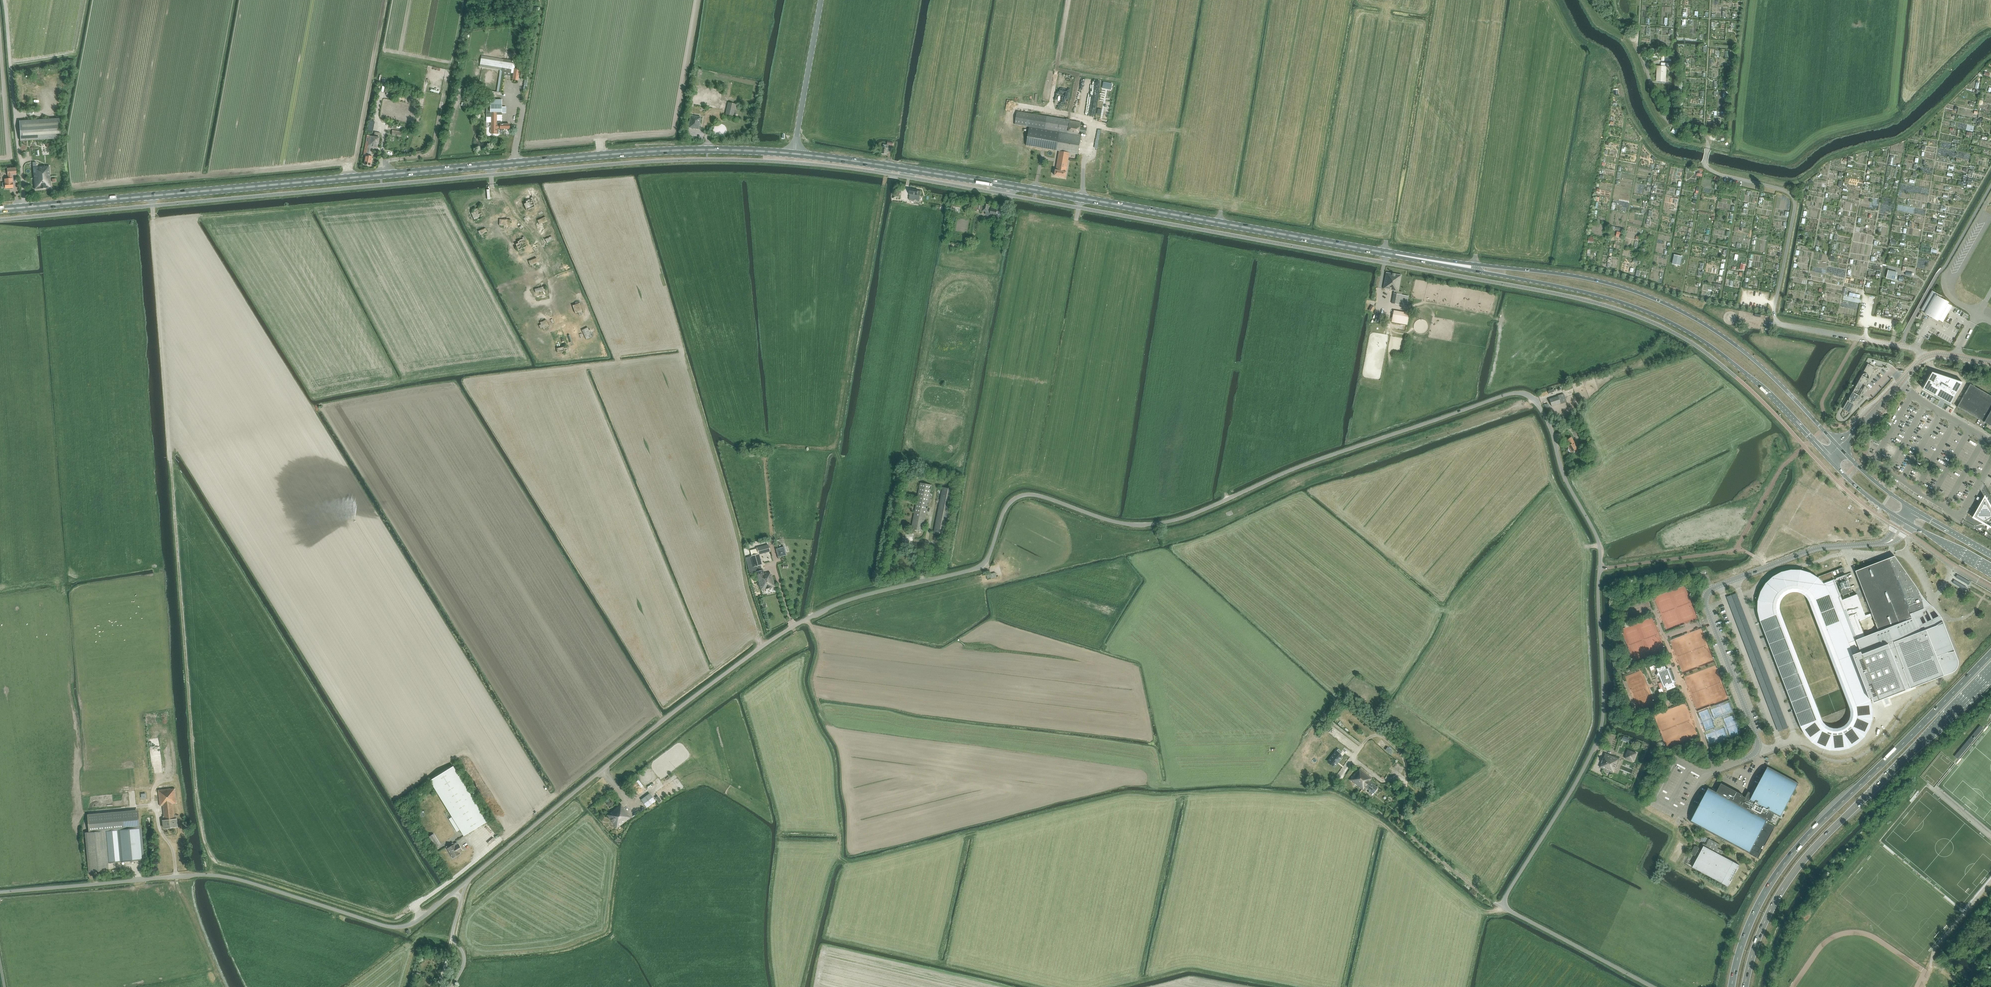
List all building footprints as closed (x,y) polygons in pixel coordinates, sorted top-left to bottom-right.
[(520,69),(515,68),(516,61),(513,61),(481,56),(480,67),(500,70),(500,72),(499,72),(499,74),(496,92),(492,91),(492,93),(500,95),(500,92),(499,92),(502,75),(510,76),(511,72),(513,73),(512,79),(519,80),(520,69)] [(1660,66),(1657,66),(1656,81),(1665,82),(1666,69),(1666,67),(1669,67),(1669,63),(1661,63),(1661,67),(1660,66)] [(497,122),(497,113),(502,113),(502,112),(502,113),(506,113),(506,107),(502,107),(502,100),(490,99),(487,99),(486,117),(491,117),(491,134),(497,134),(497,128),(500,128),(500,129),(510,129),(510,124),(502,124),(502,122),(497,122)] [(728,102),(725,114),(734,116),(736,107),(735,107),(736,104),(728,102)] [(1017,111),(1015,124),(1029,127),(1026,146),(1059,151),(1055,176),(1065,177),(1069,153),(1077,154),(1081,133),(1085,134),(1086,128),(1080,127),(1081,122),(1017,111)] [(690,115),(688,127),(699,129),(699,126),(700,126),(701,123),(700,123),(701,117),(690,115)] [(18,120),(20,141),(60,138),(59,118),(18,120)] [(365,150),(364,155),(366,155),(364,164),(367,165),(371,166),(372,157),(369,156),(370,153),(371,147),(377,148),(380,133),(375,132),(374,136),(368,135),(365,150)] [(37,164),(36,164),(36,166),(32,167),(34,189),(51,188),(49,166),(44,166),(37,166),(37,164)] [(16,167),(7,168),(7,175),(8,175),(8,179),(4,179),(5,183),(2,183),(2,188),(5,187),(5,188),(13,188),(12,175),(17,174),(16,167)] [(909,194),(911,194),(910,200),(915,200),(915,199),(919,200),(920,197),(917,196),(918,190),(910,189),(909,194)] [(525,203),(522,204),(525,210),(535,206),(531,198),(524,201),(525,203)] [(950,212),(953,212),(954,207),(959,208),(960,207),(961,206),(962,206),(963,206),(964,206),(964,204),(952,201),(950,212)] [(992,214),(996,215),(997,210),(991,209),(992,204),(984,202),(983,209),(986,210),(986,214),(986,215),(987,216),(988,216),(989,215),(990,215),(992,215),(992,214)] [(473,213),(470,214),(473,220),(483,216),(480,208),(473,211),(473,213)] [(503,220),(498,220),(498,226),(503,227),(504,229),(507,228),(506,228),(509,228),(509,227),(510,227),(510,220),(506,220),(507,218),(505,217),(503,220)] [(544,217),(536,221),(538,225),(546,222),(544,217)] [(517,243),(514,245),(517,250),(527,246),(523,239),(516,242),(517,243)] [(1682,257),(1674,255),(1672,264),(1680,265),(1682,257)] [(536,258),(526,262),(528,267),(531,266),(532,268),(533,267),(533,265),(538,263),(536,258)] [(1897,272),(1888,270),(1886,278),(1895,280),(1897,272)] [(1401,275),(1386,273),(1384,289),(1394,291),(1392,304),(1407,306),(1408,297),(1402,295),(1402,292),(1398,292),(1401,275)] [(543,287),(533,289),(534,295),(545,292),(543,287)] [(1928,317),(1932,319),(1933,317),(1942,322),(1951,305),(1939,299),(1941,296),(1932,291),(1921,310),(1930,315),(1928,317)] [(574,313),(577,312),(579,314),(578,313),(581,312),(581,313),(582,313),(581,311),(579,303),(578,304),(578,302),(577,302),(577,303),(575,304),(575,302),(575,303),(575,305),(572,306),(574,313)] [(1392,322),(1407,325),(1409,314),(1394,311),(1392,322)] [(540,324),(537,326),(539,331),(542,329),(543,332),(546,330),(544,328),(549,326),(545,319),(539,322),(540,324)] [(586,327),(580,330),(585,340),(591,337),(590,334),(591,333),(589,330),(588,331),(586,327)] [(567,346),(565,347),(565,346),(565,347),(563,347),(562,345),(562,346),(561,347),(560,345),(560,347),(556,348),(555,349),(556,352),(558,352),(559,352),(559,353),(560,353),(561,352),(562,356),(562,353),(563,353),(564,355),(564,353),(566,353),(566,351),(568,351),(567,346)] [(1866,385),(1873,371),(1874,371),(1874,370),(1874,369),(1874,368),(1873,368),(1873,367),(1872,366),(1871,366),(1870,366),(1869,366),(1868,366),(1868,367),(1867,367),(1867,368),(1859,381),(1866,385)] [(1945,377),(1933,372),(1923,389),(1935,395),(1951,404),(1953,401),(1963,383),(1963,382),(1945,377)] [(1970,384),(1957,407),(1990,426),(1990,396),(1970,384)] [(1853,393),(1845,406),(1845,407),(1845,408),(1845,409),(1845,410),(1846,410),(1846,411),(1847,411),(1847,412),(1848,412),(1849,412),(1850,412),(1850,411),(1851,411),(1851,410),(1852,410),(1859,396),(1853,393)] [(1549,399),(1551,406),(1560,404),(1558,396),(1549,399)] [(1580,449),(1578,444),(1576,446),(1574,442),(1567,446),(1571,452),(1577,449),(1578,450),(1580,449)] [(912,529),(923,531),(932,485),(920,483),(912,529)] [(934,533),(945,535),(954,489),(943,487),(934,533)] [(1985,499),(1975,517),(1988,525),(1990,527),(1990,507),(1988,501),(1987,502),(1985,499)] [(912,545),(914,534),(902,531),(902,542),(912,545)] [(755,571),(756,571),(761,591),(775,587),(772,576),(771,576),(770,573),(764,574),(763,569),(761,570),(760,565),(761,565),(759,554),(770,552),(768,544),(756,547),(756,548),(750,550),(751,556),(746,557),(750,573),(755,572),(755,571)] [(776,549),(778,557),(786,555),(784,546),(776,549)] [(1895,556),(1888,558),(1913,620),(1914,623),(1917,622),(1919,621),(1920,620),(1921,619),(1923,617),(1924,616),(1924,614),(1925,613),(1925,612),(1925,610),(1925,609),(1924,605),(1922,599),(1921,596),(1919,592),(1918,589),(1895,556)] [(1872,613),(1865,616),(1857,594),(1842,600),(1841,600),(1856,640),(1861,652),(1855,654),(1853,655),(1870,699),(1871,699),(1872,699),(1874,703),(1883,699),(1884,699),(1887,697),(1915,687),(1937,678),(1948,674),(1949,674),(1952,673),(1952,672),(1953,672),(1954,672),(1954,671),(1955,671),(1955,670),(1956,670),(1956,669),(1957,669),(1957,668),(1958,668),(1958,667),(1958,666),(1958,665),(1959,665),(1959,664),(1959,663),(1959,662),(1959,661),(1958,661),(1958,660),(1958,659),(1943,619),(1942,619),(1942,618),(1941,618),(1940,618),(1940,617),(1939,617),(1939,618),(1938,618),(1934,620),(1932,621),(1920,627),(1917,622),(1914,623),(1913,620),(1888,558),(1883,561),(1856,571),(1872,613)] [(1866,734),(1869,729),(1872,723),(1873,716),(1873,710),(1872,703),(1874,703),(1872,699),(1871,699),(1870,699),(1853,655),(1855,654),(1861,652),(1856,640),(1841,600),(1842,600),(1834,579),(1830,581),(1831,581),(1834,589),(1829,591),(1828,592),(1824,586),(1823,584),(1824,583),(1819,578),(1818,578),(1814,574),(1808,572),(1802,571),(1795,571),(1789,571),(1783,572),(1777,575),(1771,579),(1766,584),(1763,590),(1760,596),(1758,603),(1759,610),(1760,616),(1801,722),(1805,730),(1808,735),(1812,740),(1818,745),(1824,748),(1830,749),(1837,750),(1843,749),(1850,747),(1856,744),(1862,739),(1866,734)] [(1819,577),(1818,578),(1819,578),(1824,583),(1830,581),(1834,579),(1834,578),(1834,579),(1833,577),(1832,572),(1819,577)] [(1846,575),(1836,579),(1843,596),(1848,594),(1852,592),(1846,575)] [(1824,583),(1823,584),(1824,586),(1828,592),(1829,591),(1834,589),(1831,581),(1830,581),(1824,583)] [(1666,687),(1667,691),(1675,687),(1668,668),(1666,669),(1665,665),(1657,669),(1658,672),(1657,675),(1659,676),(1664,688),(1666,687)] [(1336,752),(1328,761),(1334,766),(1342,757),(1340,755),(1342,752),(1338,749),(1336,752)] [(1637,753),(1628,750),(1626,755),(1627,756),(1626,758),(1634,761),(1637,753)] [(1616,768),(1619,759),(1605,753),(1600,767),(1609,771),(1610,771),(1614,772),(1615,768),(1616,768)] [(1717,792),(1709,788),(1691,821),(1690,822),(1750,853),(1766,822),(1767,823),(1768,821),(1767,821),(1768,819),(1770,821),(1774,814),(1781,817),(1799,783),(1768,767),(1753,794),(1752,793),(1752,792),(1751,792),(1751,791),(1751,792),(1750,792),(1749,791),(1745,797),(1743,796),(1743,795),(1735,790),(1729,787),(1721,783),(1717,792)] [(456,833),(459,832),(463,839),(487,824),(453,768),(429,783),(451,819),(448,820),(456,833)] [(1365,787),(1370,790),(1368,792),(1372,795),(1378,788),(1369,781),(1372,778),(1360,768),(1359,769),(1358,768),(1351,777),(1350,779),(1363,790),(1365,787)] [(164,816),(163,816),(163,820),(164,828),(177,827),(176,819),(175,814),(174,815),(173,804),(176,803),(175,788),(158,790),(160,806),(163,806),(164,816)] [(655,801),(649,793),(641,799),(647,807),(655,801)] [(608,815),(617,827),(629,817),(627,814),(627,813),(621,805),(608,815)] [(138,810),(87,814),(89,832),(140,827),(138,810)] [(109,862),(132,860),(143,860),(140,827),(106,830),(109,862)] [(85,832),(89,872),(109,870),(105,830),(85,832)] [(428,836),(435,848),(440,844),(433,833),(428,836)] [(1717,882),(1720,883),(1720,882),(1728,886),(1740,865),(1716,852),(1720,844),(1710,839),(1705,847),(1704,846),(1702,849),(1695,846),(1691,854),(1696,857),(1697,855),(1698,856),(1693,867),(1718,881),(1717,882)] [(453,842),(446,846),(447,847),(453,857),(457,855),(456,853),(462,850),(457,842),(454,844),(453,842)]
